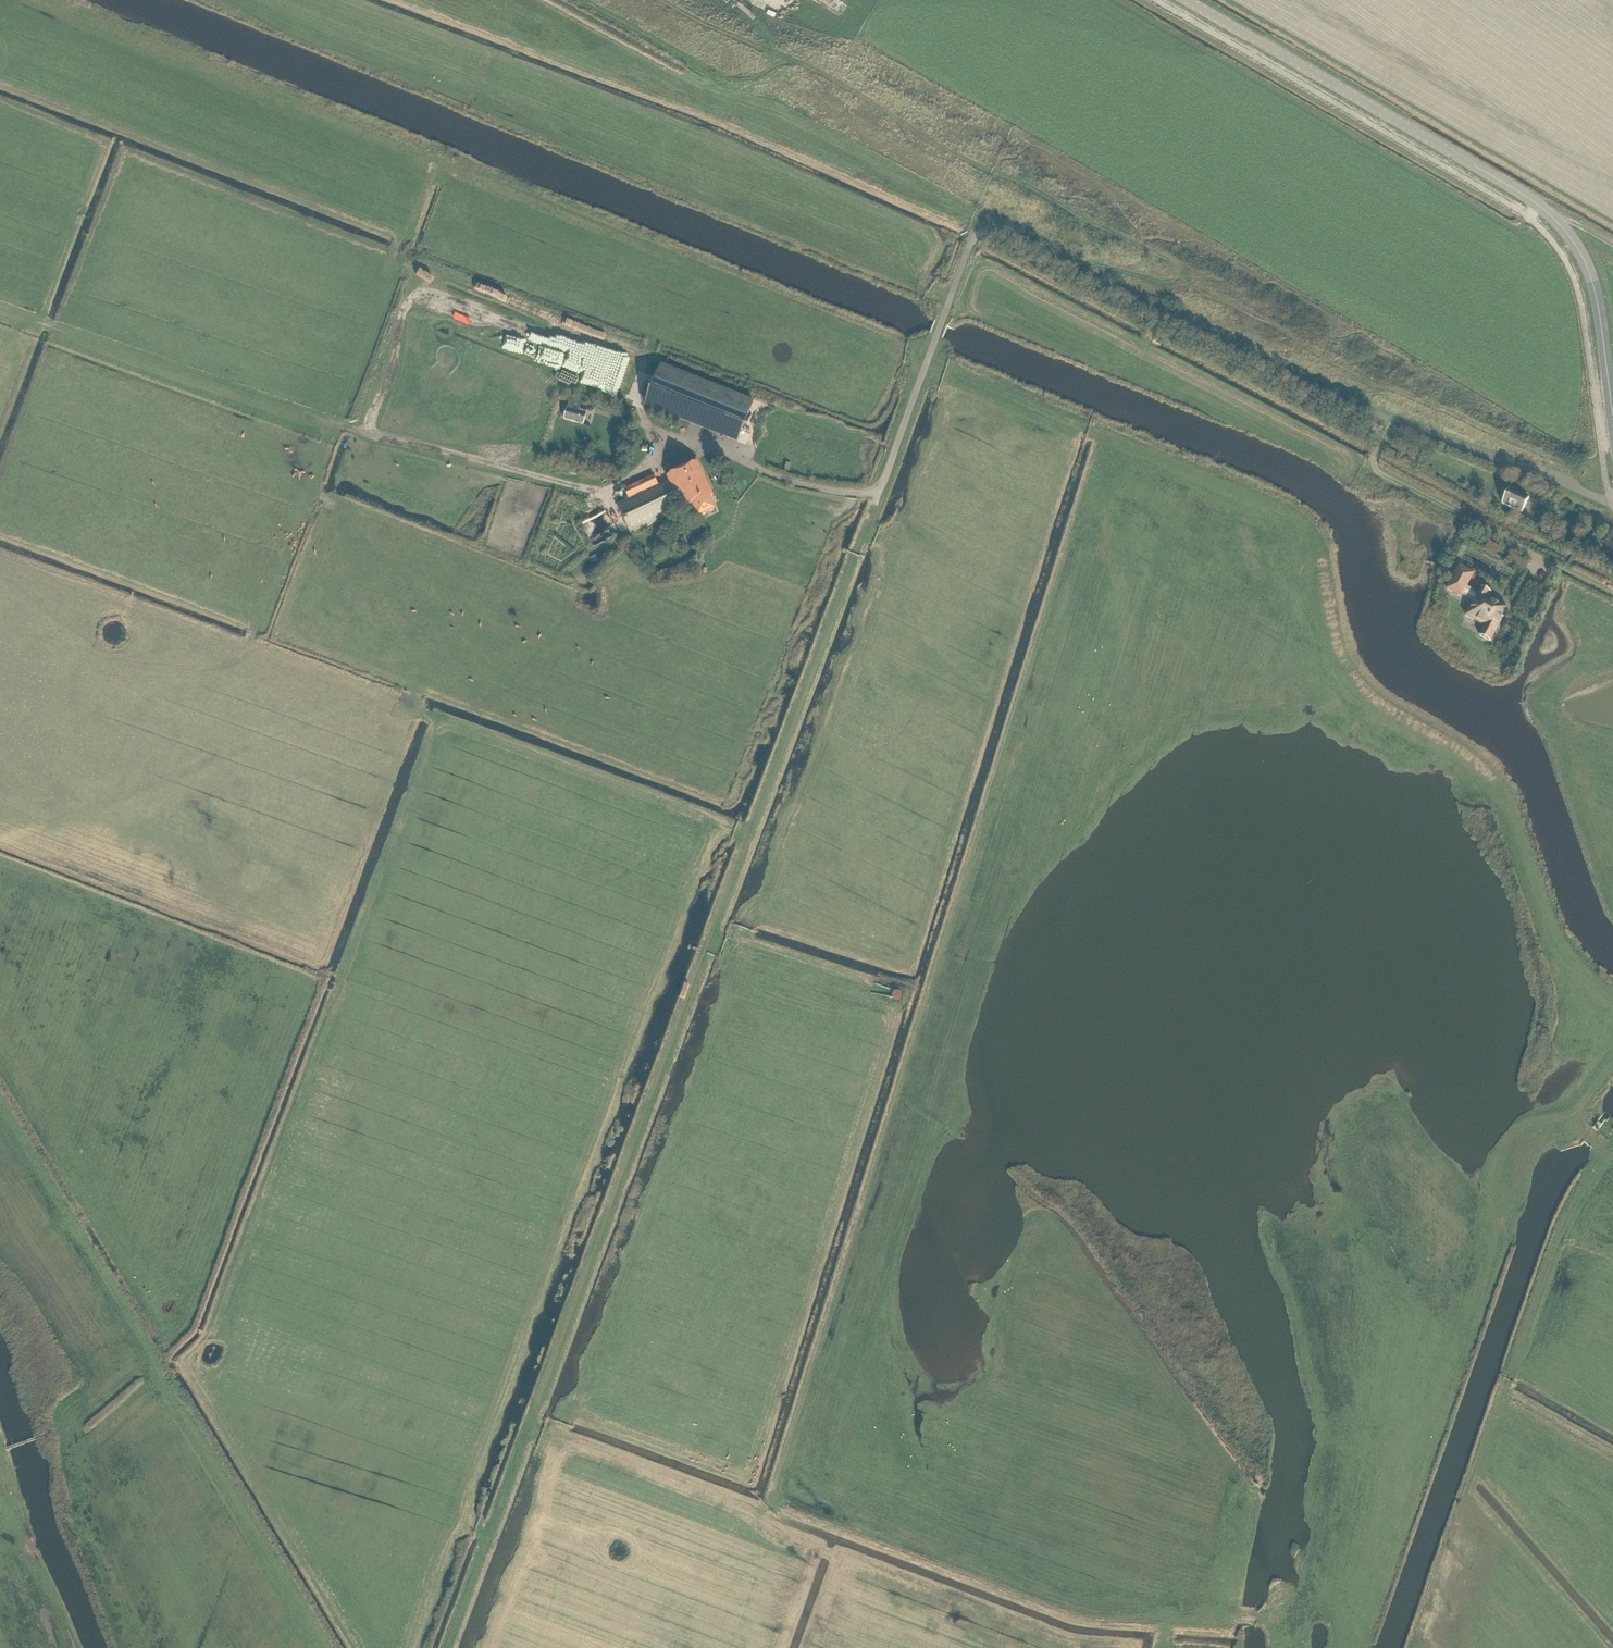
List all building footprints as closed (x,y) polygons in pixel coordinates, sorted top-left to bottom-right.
[(646,405),(738,441),(753,403),(661,367),(646,405)] [(570,400),(564,419),(584,425),(587,412),(580,410),(582,403),(570,400)] [(683,510),(710,498),(710,497),(715,495),(699,461),(668,476),(670,481),(660,485),(655,475),(626,489),(631,501),(619,506),(632,534),(683,510)] [(1522,513),(1529,498),(1509,489),(1502,504),(1522,513)] [(716,509),(710,498),(693,506),(698,517),(716,509)] [(1556,504),(1544,498),(1542,503),(1548,506),(1547,508),(1552,511),(1556,504)] [(1485,549),(1496,555),(1499,548),(1488,542),(1485,549)] [(1509,563),(1524,570),(1528,563),(1513,555),(1509,563)] [(1466,587),(1474,573),(1460,565),(1447,589),(1461,597),(1463,594),(1474,600),(1465,616),(1485,626),(1479,636),(1490,642),(1503,618),(1501,617),(1506,607),(1488,597),(1489,594),(1480,589),(1478,593),(1466,587)]
